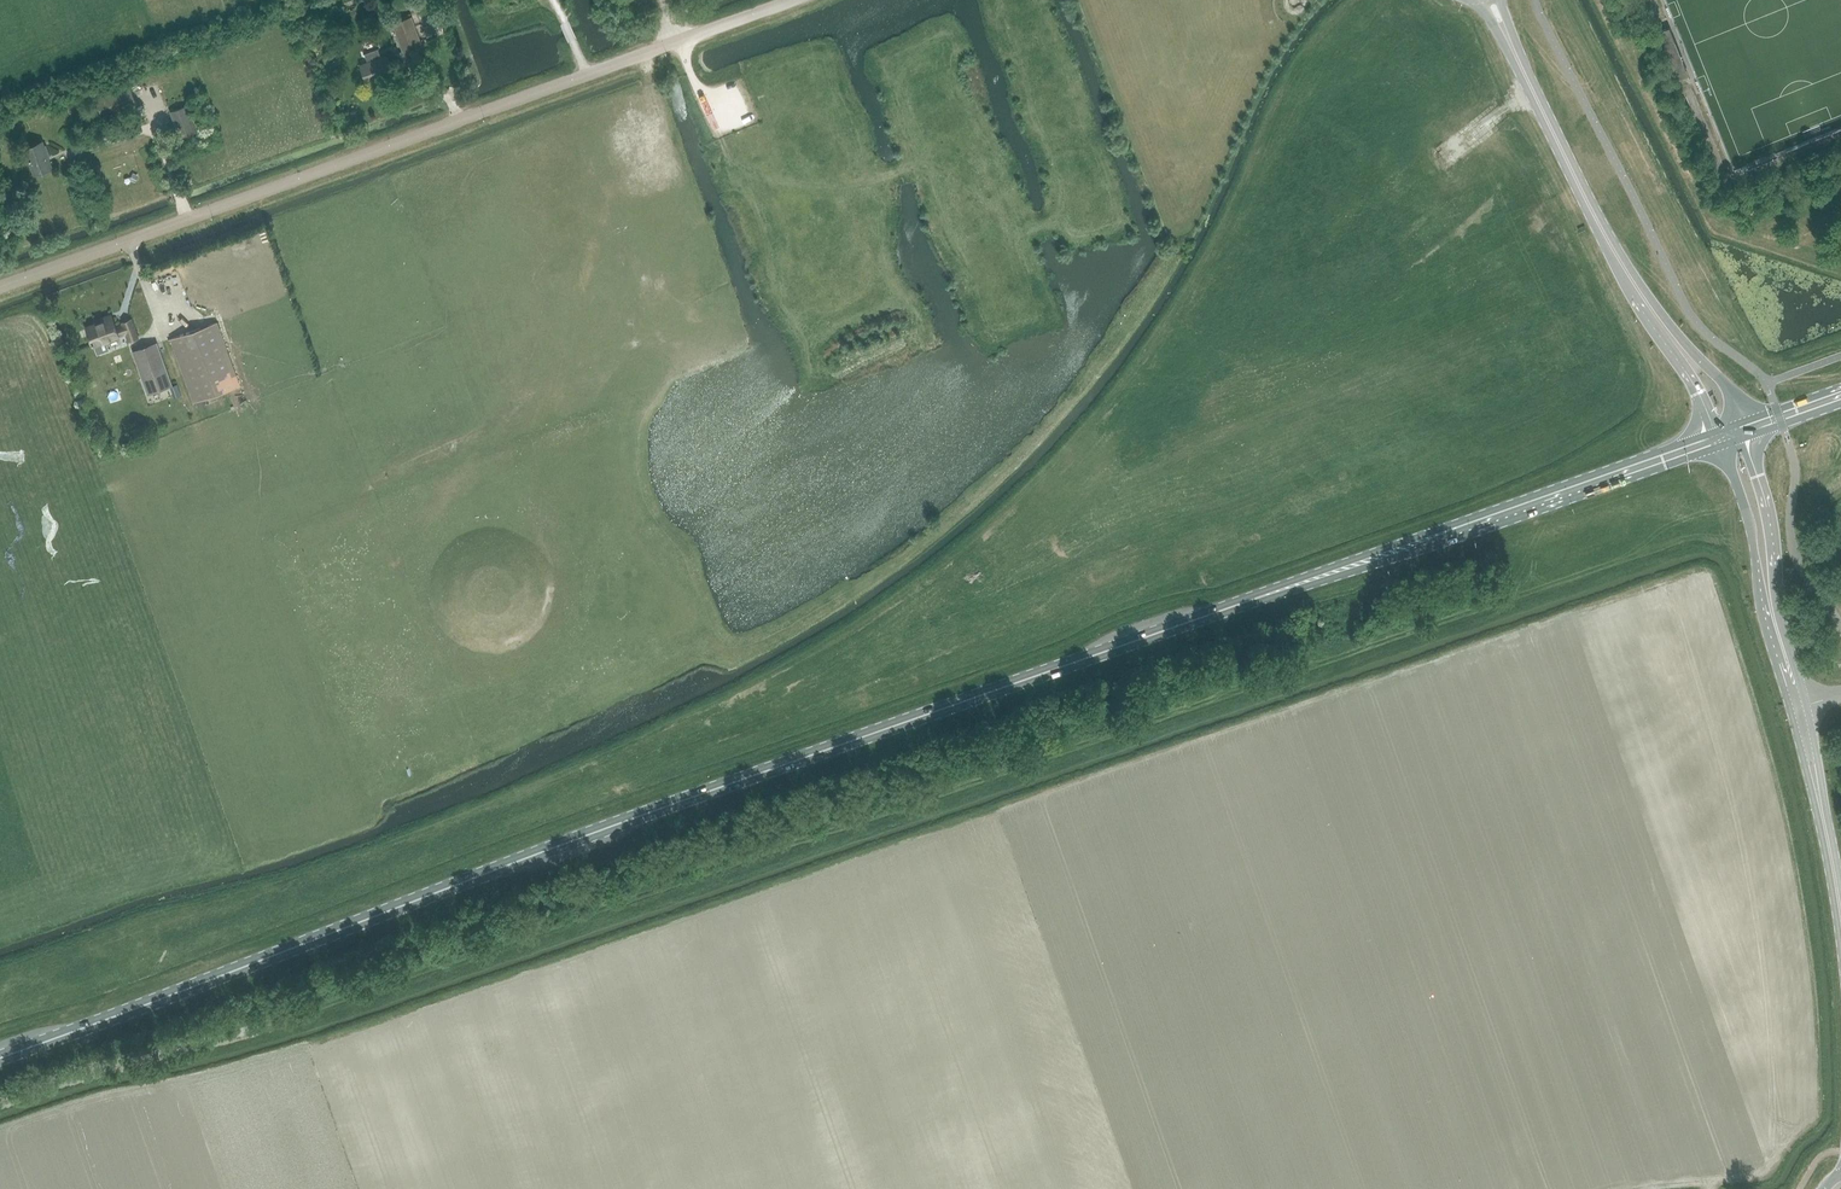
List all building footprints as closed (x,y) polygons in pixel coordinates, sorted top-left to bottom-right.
[(403,50),(423,43),(413,17),(394,24),(403,50)] [(381,58),(378,48),(366,53),(369,62),(361,65),(367,82),(393,72),(387,56),(381,58)] [(179,138),(196,132),(186,105),(170,111),(179,138)] [(34,175),(52,169),(42,141),(24,148),(34,175)] [(115,327),(111,316),(85,326),(92,344),(126,334),(129,341),(138,337),(131,319),(122,322),(123,324),(115,327)] [(195,402),(241,386),(218,321),(172,337),(195,402)] [(169,385),(172,384),(157,343),(135,351),(149,392),(169,385)] [(172,384),(169,385),(172,392),(178,390),(176,383),(172,384)]
